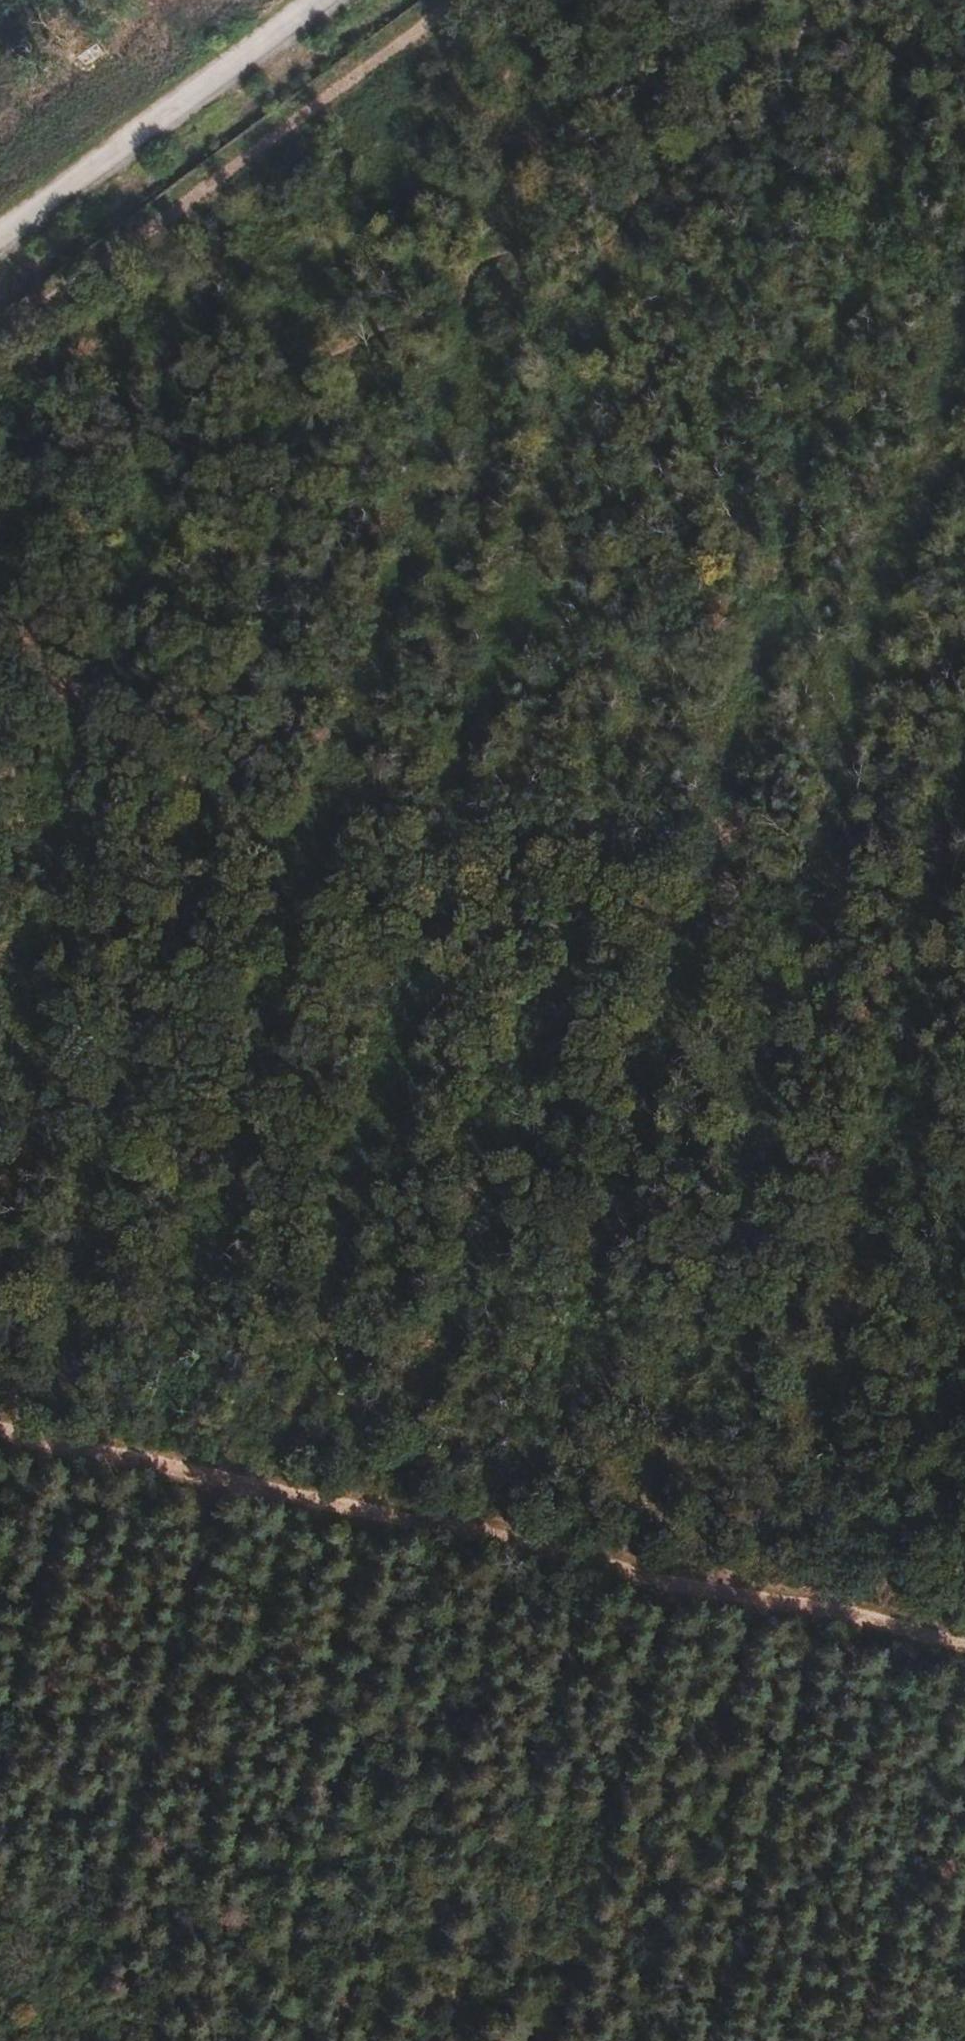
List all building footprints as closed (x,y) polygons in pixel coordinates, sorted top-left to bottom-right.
[(86,68),(103,53),(94,43),(77,57),(86,68)]
